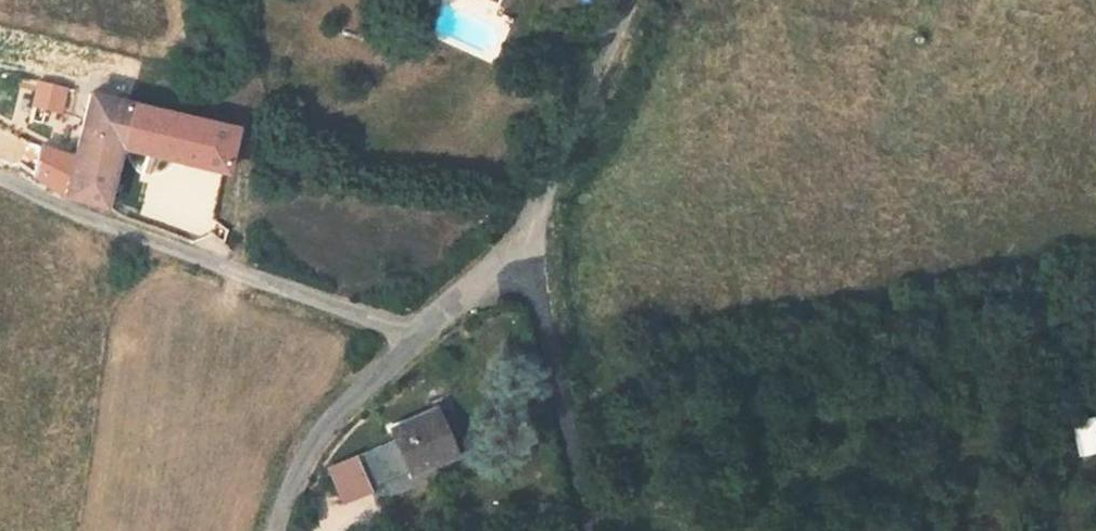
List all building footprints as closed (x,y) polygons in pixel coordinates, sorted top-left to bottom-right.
[(36,101),(41,86),(42,84),(33,84),(31,85),(29,86),(28,88),(27,90),(28,93),(30,96),(36,101)] [(58,112),(63,91),(41,86),(36,101),(35,107),(58,112)] [(151,147),(159,111),(92,95),(73,169),(41,152),(35,175),(66,197),(105,207),(123,141),(151,147)] [(227,174),(238,130),(159,111),(151,147),(179,154),(178,161),(227,174)] [(222,247),(227,229),(217,222),(212,239),(222,247)] [(451,457),(433,415),(392,432),(396,441),(411,474),(451,457)] [(411,474),(396,441),(329,471),(344,503),(411,474)]
